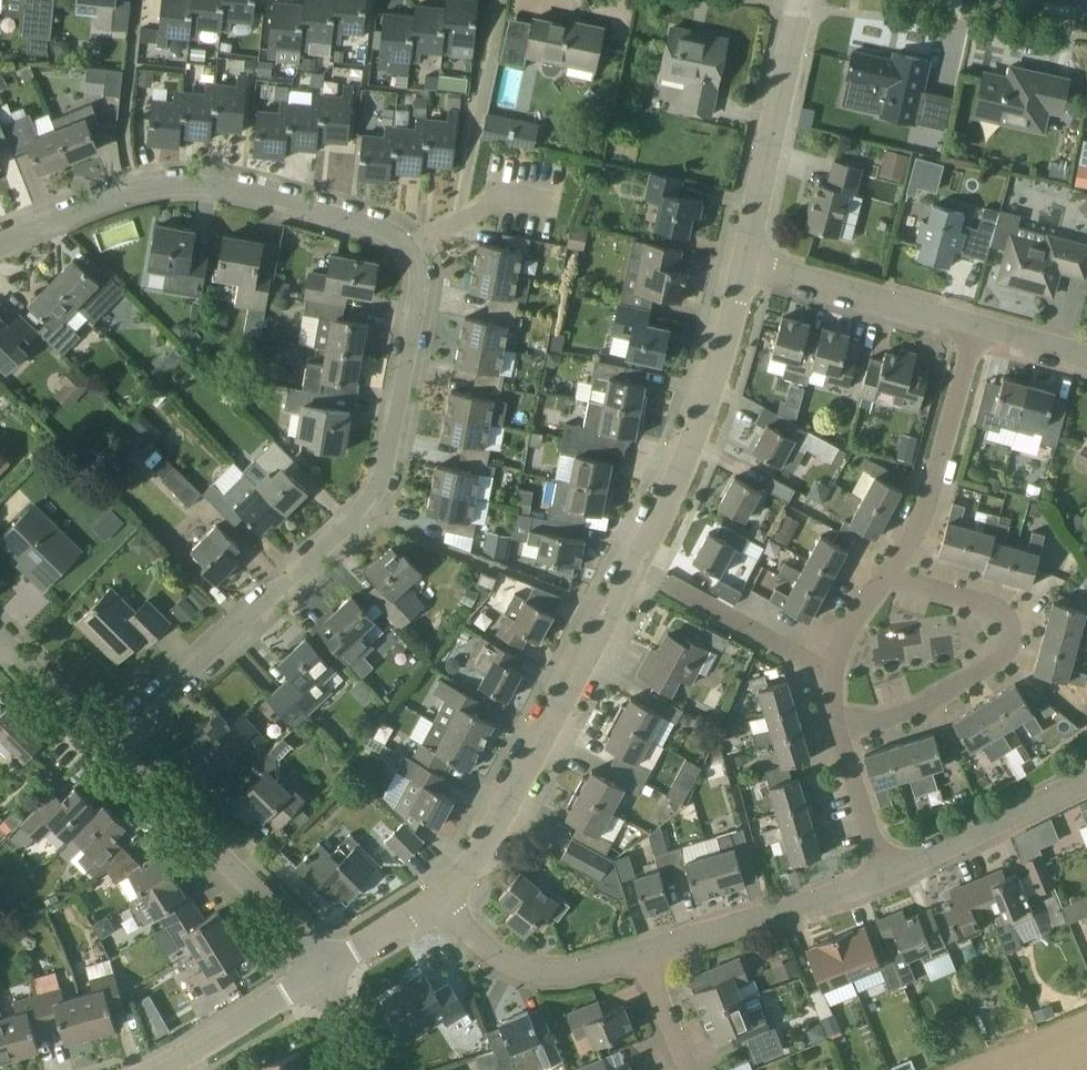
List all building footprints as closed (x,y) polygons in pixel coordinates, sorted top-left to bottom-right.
[(20,34),(29,36),(27,52),(47,54),(49,38),(50,38),(54,0),(23,0),(20,34)] [(131,0),(78,0),(77,1),(97,3),(95,27),(128,30),(131,0)] [(192,0),(162,0),(157,46),(166,47),(167,37),(188,39),(192,0)] [(223,0),(192,0),(188,39),(199,40),(200,29),(220,31),(223,0)] [(253,22),(255,0),(223,0),(220,31),(222,31),(221,33),(235,34),(235,31),(230,30),(231,20),(253,22)] [(335,0),(304,0),(304,5),(299,50),(308,51),(310,39),(331,42),(335,0)] [(366,11),(367,0),(335,0),(331,42),(340,43),(341,31),(364,34),(366,11)] [(474,45),(479,1),(473,0),(446,0),(446,8),(441,53),(451,54),(452,43),(474,45)] [(299,50),(304,5),(273,2),(267,58),(278,59),(279,48),(299,50)] [(441,53),(446,8),(415,5),(414,16),(409,61),(419,62),(420,51),(441,53)] [(409,61),(414,16),(384,13),(382,30),(380,47),(378,69),(387,70),(388,59),(409,61)] [(533,18),(526,55),(543,58),(542,63),(542,69),(546,74),(552,75),(558,73),(561,68),(562,63),(595,70),(604,28),(582,23),(580,28),(533,18)] [(141,27),(140,41),(157,42),(158,28),(141,27)] [(679,108),(689,111),(710,115),(726,46),(690,38),(691,32),(671,27),(661,77),(684,82),(679,108)] [(372,47),(380,47),(382,30),(374,30),(372,47)] [(66,54),(69,50),(69,44),(65,39),(58,40),(54,45),(55,52),(59,55),(66,54)] [(335,51),(334,61),(344,62),(344,52),(335,51)] [(915,122),(924,82),(929,60),(894,52),(893,60),(853,51),(847,78),(871,84),(866,105),(880,108),(878,114),(915,122)] [(299,69),(316,70),(316,58),(300,58),(299,69)] [(243,71),(253,72),(254,60),(245,59),(243,71)] [(273,62),(259,60),(257,75),(271,77),(273,62)] [(202,65),(201,79),(214,80),(215,66),(202,65)] [(123,70),(101,68),(87,66),(85,80),(106,83),(104,95),(120,97),(123,70)] [(1059,114),(1061,107),(1066,85),(1041,80),(1042,74),(1012,67),(1009,78),(985,73),(975,117),(1044,133),(1049,112),(1059,114)] [(349,69),(348,80),(362,81),(363,70),(349,69)] [(153,72),(139,71),(138,86),(152,87),(152,84),(153,72)] [(311,86),(322,87),(324,74),(312,72),(311,86)] [(242,132),(248,74),(238,73),(237,85),(215,83),(214,95),(215,95),(211,128),(242,132)] [(396,86),(408,87),(409,76),(397,75),(396,86)] [(452,77),(451,90),(467,91),(468,78),(452,77)] [(289,87),(276,85),(274,99),(287,100),(287,98),(289,87)] [(318,139),(348,142),(354,86),(344,85),(342,98),(322,96),(318,139)] [(180,137),(184,92),(183,103),(152,100),(147,144),(179,148),(180,137)] [(215,95),(214,95),(184,92),(180,137),(210,140),(211,128),(215,95)] [(461,107),(461,105),(462,93),(449,92),(448,106),(461,107)] [(317,150),(318,139),(322,96),(312,95),(311,105),(291,103),(286,147),(317,150)] [(422,97),(421,97),(416,96),(414,115),(426,116),(428,98),(427,98),(422,97)] [(286,147),(291,103),(282,102),(281,112),(258,109),(253,155),(285,158),(286,147)] [(55,128),(38,135),(30,113),(14,119),(8,103),(0,106),(0,121),(1,125),(11,147),(14,154),(30,148),(39,172),(68,160),(55,128)] [(100,125),(92,104),(53,119),(57,127),(55,128),(68,160),(98,149),(90,129),(100,125)] [(394,109),(383,108),(381,123),(392,125),(394,109)] [(408,126),(409,111),(396,110),(395,125),(408,126)] [(453,167),(459,111),(448,110),(447,121),(426,118),(425,129),(426,129),(422,164),(453,167)] [(485,114),(480,136),(506,141),(511,120),(485,114)] [(11,147),(1,125),(0,121),(0,151),(11,147)] [(426,129),(425,129),(394,126),(393,137),(394,137),(391,171),(421,175),(422,164),(426,129)] [(394,137),(393,137),(363,134),(358,179),(390,182),(391,171),(394,137)] [(886,149),(883,161),(894,165),(891,177),(902,180),(909,156),(886,149)] [(909,187),(938,194),(946,162),(917,155),(909,187)] [(862,168),(855,166),(834,160),(827,186),(819,184),(806,229),(836,237),(837,235),(852,239),(864,197),(855,195),(862,168)] [(1052,160),(1048,175),(1067,179),(1070,165),(1052,160)] [(1079,163),(1075,184),(1086,186),(1086,165),(1079,163)] [(604,167),(601,177),(612,181),(615,170),(604,167)] [(703,201),(681,196),(685,180),(650,172),(644,198),(659,201),(653,227),(688,235),(693,215),(699,216),(703,201)] [(990,245),(1000,211),(984,207),(979,229),(966,225),(964,232),(960,231),(964,212),(932,204),(928,221),(922,220),(917,239),(923,241),(918,258),(949,267),(954,249),(958,251),(957,256),(972,260),(973,256),(986,260),(990,245)] [(1086,258),(1086,243),(1046,233),(1044,240),(1017,234),(1022,215),(1000,210),(1000,211),(990,245),(1007,250),(999,280),(1020,286),(1020,283),(1051,292),(1050,294),(1052,295),(1058,269),(1083,275),(1086,258)] [(191,249),(194,231),(157,225),(149,269),(166,272),(163,291),(201,298),(209,252),(191,249)] [(567,246),(585,250),(588,232),(570,229),(567,246)] [(475,267),(518,275),(521,259),(522,251),(528,252),(531,239),(503,233),(500,247),(479,242),(475,267)] [(255,273),(260,245),(246,242),(247,240),(225,236),(217,278),(239,282),(235,305),(249,308),(245,333),(261,336),(272,276),(255,273)] [(681,250),(660,245),(645,242),(638,274),(626,271),(619,302),(651,309),(653,295),(681,301),(687,273),(677,270),(681,250)] [(347,293),(349,293),(370,297),(376,263),(333,255),(330,273),(310,269),(304,298),(307,299),(306,300),(344,307),(347,293)] [(92,277),(90,275),(74,259),(51,282),(77,307),(77,306),(88,317),(102,304),(107,309),(125,291),(101,267),(92,277)] [(518,276),(518,275),(475,267),(470,291),(491,295),(489,308),(516,313),(518,299),(514,299),(515,292),(522,294),(525,277),(518,276)] [(292,284),(274,281),(273,289),(290,292),(292,284)] [(64,320),(77,307),(51,282),(30,304),(49,322),(40,331),(63,354),(81,336),(64,320)] [(276,295),(269,306),(280,313),(287,302),(276,295)] [(342,320),(344,307),(306,300),(304,314),(298,343),(314,346),(326,349),(326,348),(360,354),(366,324),(342,320)] [(647,325),(651,309),(619,302),(612,335),(630,339),(626,356),(661,363),(668,329),(647,325)] [(513,326),(516,313),(489,308),(486,321),(465,317),(461,341),(504,349),(508,325),(513,326)] [(36,329),(21,314),(8,326),(0,317),(0,364),(8,372),(28,351),(24,347),(39,332),(36,329)] [(811,367),(812,367),(819,339),(807,335),(810,324),(782,316),(772,355),(788,360),(785,369),(783,377),(807,384),(811,367)] [(177,323),(172,328),(181,336),(189,328),(184,323),(177,323)] [(848,340),(850,335),(822,327),(819,339),(812,367),(828,371),(825,380),(850,387),(861,344),(848,340)] [(194,354),(203,345),(193,335),(184,344),(194,354)] [(499,373),(504,349),(461,341),(456,365),(477,369),(475,382),(502,387),(504,374),(499,373)] [(262,356),(279,359),(282,346),(265,343),(262,356)] [(176,346),(164,359),(174,368),(186,356),(176,346)] [(355,384),(360,354),(326,348),(326,349),(323,365),(309,363),(303,389),(329,393),(331,380),(355,384)] [(892,403),(918,411),(929,373),(913,368),(917,353),(905,350),(903,356),(886,352),(883,360),(871,357),(860,396),(861,397),(873,400),(874,400),(877,388),(895,392),(892,403)] [(561,363),(562,354),(547,351),(544,365),(554,367),(561,363)] [(199,372),(189,359),(181,365),(191,378),(199,372)] [(622,379),(624,365),(597,360),(592,383),(579,380),(576,397),(590,400),(589,401),(644,411),(648,394),(643,394),(645,384),(622,379)] [(69,407),(91,384),(73,367),(59,381),(64,385),(56,394),(69,407)] [(1016,431),(1029,385),(1003,378),(999,392),(984,388),(975,425),(999,431),(1001,427),(1016,431)] [(148,381),(147,381),(146,381),(145,381),(145,382),(144,382),(143,383),(142,384),(142,385),(142,386),(142,387),(142,388),(142,389),(143,390),(144,391),(145,391),(145,392),(146,392),(147,392),(148,392),(149,392),(149,391),(150,391),(151,391),(151,390),(152,390),(152,389),(152,388),(152,387),(152,386),(152,385),(152,384),(152,383),(151,383),(151,382),(150,382),(149,382),(149,381),(148,381)] [(499,400),(502,387),(475,382),(472,395),(451,391),(446,415),(490,423),(495,399),(499,400)] [(1055,447),(1066,411),(1051,407),(1055,392),(1029,385),(1016,431),(1033,436),(1034,431),(1043,433),(1040,442),(1055,447)] [(329,393),(303,389),(289,386),(284,410),(300,413),(295,440),(314,444),(314,447),(343,452),(350,412),(322,407),(325,393),(329,394),(329,393)] [(157,405),(166,397),(159,390),(150,399),(157,405)] [(871,408),(873,400),(861,397),(859,405),(871,408)] [(788,401),(786,401),(782,400),(778,414),(796,419),(800,405),(788,401)] [(641,428),(644,411),(589,401),(585,426),(566,422),(563,438),(600,445),(603,431),(635,437),(637,427),(641,428)] [(486,447),(490,423),(446,415),(442,439),(463,443),(460,456),(488,461),(490,448),(486,447)] [(776,432),(766,427),(753,451),(780,465),(781,464),(790,469),(795,467),(803,452),(799,450),(810,431),(785,417),(776,432)] [(544,433),(532,431),(529,444),(542,446),(544,433)] [(1077,452),(1086,457),(1086,436),(1077,452)] [(603,445),(600,445),(563,438),(555,478),(557,478),(557,479),(611,489),(614,472),(610,471),(612,461),(600,459),(603,445)] [(825,439),(825,440),(818,452),(817,453),(831,461),(839,447),(825,439)] [(917,443),(902,439),(897,458),(912,462),(917,443)] [(308,491),(289,473),(298,464),(274,440),(255,459),(268,472),(257,484),(256,484),(286,513),(308,491)] [(527,455),(524,471),(536,474),(539,457),(527,455)] [(487,465),(488,461),(460,456),(458,469),(437,465),(432,489),(475,497),(480,473),(485,474),(487,465)] [(163,480),(190,506),(202,493),(175,467),(173,469),(163,459),(154,467),(165,478),(163,480)] [(884,480),(890,470),(876,462),(869,474),(873,476),(861,499),(894,516),(902,500),(897,498),(902,489),(884,480)] [(487,465),(485,474),(494,476),(494,475),(496,467),(487,465)] [(256,484),(257,484),(245,472),(224,493),(214,483),(204,494),(235,525),(244,516),(257,529),(270,517),(276,523),(286,513),(256,484)] [(980,485),(998,490),(1001,480),(983,475),(980,485)] [(761,491),(754,487),(735,477),(719,506),(745,520),(761,491)] [(795,489),(787,484),(772,477),(766,488),(789,501),(795,489)] [(608,506),(611,489),(557,479),(552,504),(550,504),(547,519),(566,522),(584,526),(587,512),(601,515),(603,505),(608,506)] [(1035,485),(1029,483),(1025,494),(1038,498),(1042,486),(1035,485)] [(471,521),(475,497),(432,489),(428,514),(449,517),(446,531),(474,536),(477,522),(471,521)] [(885,532),(894,516),(861,499),(848,522),(844,520),(839,529),(854,537),(858,528),(876,537),(880,529),(885,532)] [(43,588),(82,548),(36,502),(0,538),(31,569),(27,573),(43,588)] [(960,523),(965,506),(953,502),(939,554),(962,560),(971,526),(960,523)] [(1031,502),(1028,514),(1040,517),(1043,505),(1031,502)] [(107,541),(125,522),(111,509),(93,528),(107,541)] [(985,567),(999,515),(988,512),(983,530),(971,526),(962,560),(985,567)] [(1005,542),(1007,535),(1010,523),(1011,517),(1009,516),(1001,513),(1001,515),(999,515),(985,567),(983,573),(1007,580),(1016,546),(1005,542)] [(1082,533),(1086,526),(1086,519),(1077,513),(1069,525),(1082,533)] [(566,522),(547,519),(533,516),(528,540),(539,543),(536,558),(564,563),(574,565),(579,566),(585,539),(564,535),(566,522)] [(693,561),(719,575),(734,547),(742,551),(749,538),(721,523),(715,535),(709,532),(693,561)] [(240,547),(224,532),(217,524),(191,550),(206,565),(201,569),(216,583),(238,561),(232,555),(240,547)] [(760,526),(754,536),(764,542),(770,532),(760,526)] [(787,544),(794,533),(780,526),(774,537),(787,544)] [(843,557),(854,537),(839,529),(835,538),(822,531),(807,559),(834,574),(839,576),(847,560),(843,557)] [(1031,586),(1045,535),(1032,531),(1027,549),(1016,546),(1007,580),(1031,586)] [(151,544),(141,533),(130,543),(140,555),(151,544)] [(507,545),(490,541),(487,555),(505,558),(507,545)] [(421,572),(419,569),(404,553),(400,556),(392,547),(367,570),(379,583),(367,594),(376,603),(367,611),(375,619),(384,610),(399,627),(425,603),(408,585),(421,572)] [(795,582),(822,596),(834,574),(807,559),(800,571),(785,562),(778,575),(794,583),(795,582)] [(574,565),(564,563),(563,573),(572,574),(574,565)] [(478,583),(493,589),(497,578),(482,572),(478,583)] [(735,604),(742,592),(719,579),(712,591),(735,604)] [(827,599),(822,596),(795,582),(794,583),(788,595),(776,588),(769,599),(809,621),(813,613),(818,615),(827,599)] [(553,614),(561,596),(535,585),(526,600),(514,594),(503,613),(506,615),(496,633),(522,647),(528,636),(539,641),(553,614)] [(170,622),(147,599),(136,610),(113,586),(80,619),(105,644),(102,647),(116,661),(139,639),(146,646),(170,622)] [(478,593),(469,588),(462,600),(471,606),(478,593)] [(1058,594),(1056,602),(1068,605),(1070,597),(1058,594)] [(384,631),(366,612),(351,596),(315,629),(353,670),(377,648),(371,642),(384,631)] [(172,611),(184,624),(195,614),(183,601),(172,611)] [(1075,607),(1053,601),(1047,625),(1086,636),(1086,624),(1084,623),(1086,613),(1086,611),(1075,607)] [(954,662),(950,618),(875,624),(878,669),(954,662)] [(1047,625),(1040,648),(1074,658),(1078,645),(1086,648),(1086,636),(1047,625)] [(459,635),(458,638),(465,642),(467,639),(471,632),(463,628),(459,635)] [(701,639),(717,647),(720,642),(723,636),(712,630),(711,630),(707,628),(705,630),(705,631),(701,639)] [(705,675),(717,654),(687,639),(685,643),(667,634),(653,660),(647,657),(637,675),(671,694),(680,678),(691,684),(698,671),(705,675)] [(517,655),(498,645),(480,635),(466,662),(485,672),(478,684),(507,700),(522,673),(511,667),(517,655)] [(335,670),(321,654),(306,638),(280,661),(293,675),(281,687),(301,708),(307,715),(333,691),(324,681),(335,670)] [(1074,658),(1040,648),(1034,672),(1086,686),(1086,682),(1086,674),(1071,669),(1074,658)] [(790,689),(787,680),(768,686),(765,675),(749,679),(753,691),(758,690),(765,715),(800,705),(795,688),(790,689)] [(494,724),(483,717),(489,705),(440,678),(433,691),(459,705),(447,728),(482,747),(494,724)] [(1043,729),(1027,702),(1015,683),(994,696),(1013,726),(1023,720),(1033,735),(1043,729)] [(268,699),(288,720),(301,708),(281,687),(268,699)] [(678,719),(683,709),(650,691),(644,704),(631,697),(626,706),(622,704),(614,719),(648,738),(663,716),(675,722),(676,722),(678,719)] [(10,704),(2,696),(0,697),(0,749),(6,755),(11,750),(24,763),(43,744),(6,708),(10,704)] [(1003,732),(1013,726),(994,696),(974,709),(1001,755),(1012,748),(1003,732)] [(774,741),(808,731),(807,730),(802,731),(795,707),(800,706),(800,705),(765,715),(770,729),(752,734),(755,744),(773,739),(774,741)] [(295,714),(288,720),(294,727),(307,715),(301,708),(295,714)] [(688,712),(683,709),(678,719),(685,723),(690,722),(693,715),(688,712)] [(992,761),(1001,755),(974,709),(953,722),(971,751),(982,745),(992,761)] [(218,767),(244,744),(253,753),(268,739),(244,712),(230,725),(219,713),(206,724),(209,728),(194,741),(183,752),(197,767),(209,757),(218,767)] [(663,747),(648,738),(614,719),(606,734),(610,736),(605,745),(618,752),(611,764),(644,782),(645,782),(652,769),(663,747)] [(482,747),(447,728),(436,722),(425,743),(421,741),(413,755),(443,771),(450,759),(469,769),(482,747)] [(788,765),(808,759),(810,758),(808,749),(813,748),(808,731),(774,741),(781,766),(764,771),(767,779),(790,772),(788,765)] [(945,767),(941,755),(934,733),(911,741),(927,791),(937,788),(931,771),(945,767)] [(334,748),(327,740),(321,747),(329,754),(334,748)] [(915,795),(927,791),(911,741),(887,748),(898,781),(909,777),(915,795)] [(711,747),(714,759),(723,756),(720,744),(711,747)] [(886,784),(898,781),(887,748),(864,755),(880,807),(891,803),(886,784)] [(279,827),(295,811),(312,794),(299,781),(290,789),(279,778),(280,758),(270,749),(250,768),(260,777),(234,805),(249,819),(257,811),(264,818),(267,815),(279,827)] [(734,757),(737,765),(749,762),(746,753),(734,757)] [(439,826),(453,799),(437,790),(444,776),(417,762),(404,755),(397,770),(411,777),(394,809),(415,830),(422,817),(439,826)] [(703,768),(707,782),(725,776),(721,763),(703,768)] [(654,787),(645,782),(644,782),(611,764),(604,777),(592,770),(587,779),(583,776),(575,792),(611,811),(612,810),(624,788),(637,795),(640,790),(650,796),(654,787)] [(798,777),(792,779),(790,772),(767,779),(777,812),(811,801),(806,784),(801,786),(798,777)] [(688,793),(672,785),(668,794),(683,802),(688,793)] [(74,835),(97,809),(75,787),(52,811),(42,802),(21,824),(23,825),(35,837),(49,822),(68,841),(73,836),(74,835)] [(955,794),(957,802),(958,805),(969,801),(968,798),(966,790),(955,794)] [(625,817),(612,810),(611,811),(575,792),(567,807),(571,809),(566,818),(586,829),(580,840),(580,841),(612,858),(614,858),(622,852),(622,851),(611,842),(625,817)] [(1078,804),(1086,825),(1086,800),(1078,804)] [(784,838),(819,827),(819,826),(813,828),(806,804),(811,802),(811,801),(777,812),(781,825),(763,830),(767,842),(784,837),(784,838)] [(131,854),(115,838),(126,827),(103,804),(97,809),(74,835),(73,836),(83,845),(71,858),(85,871),(88,868),(96,876),(104,871),(131,854)] [(4,821),(5,822),(8,825),(12,829),(13,830),(23,821),(14,811),(4,821)] [(1031,827),(1035,837),(1039,847),(1059,839),(1051,818),(1031,827)] [(405,860),(414,851),(424,842),(404,822),(385,840),(405,860)] [(23,825),(11,838),(23,849),(35,837),(23,825)] [(645,914),(670,906),(664,885),(677,881),(667,851),(663,835),(662,835),(660,827),(648,835),(653,851),(654,855),(656,861),(644,864),(647,873),(634,877),(645,914)] [(788,852),(775,856),(779,868),(821,855),(819,846),(824,844),(819,827),(784,838),(788,852)] [(746,884),(745,883),(758,880),(743,828),(716,836),(720,850),(709,853),(721,891),(746,884)] [(614,859),(612,858),(580,841),(580,840),(573,837),(561,858),(599,879),(595,886),(615,897),(626,897),(614,859)] [(382,866),(359,843),(348,854),(339,845),(331,853),(320,842),(296,866),(315,886),(316,888),(317,887),(332,902),(336,898),(342,897),(347,902),(361,887),(362,888),(363,886),(363,885),(382,866)] [(721,891),(709,853),(685,860),(681,847),(667,851),(677,881),(689,878),(696,899),(721,891)] [(142,895),(173,875),(159,852),(140,864),(131,854),(104,871),(108,869),(115,882),(131,874),(142,894),(129,901),(129,902),(142,895)] [(1054,887),(1049,874),(1040,854),(1024,861),(1030,875),(1037,892),(1038,894),(1054,887)] [(1034,916),(1026,897),(1019,879),(1017,873),(1006,878),(1003,869),(988,875),(991,880),(978,885),(991,918),(1004,913),(1018,944),(1039,935),(1031,918),(1034,916)] [(521,870),(511,883),(499,898),(513,910),(506,919),(526,935),(534,925),(538,928),(555,906),(559,910),(566,902),(546,886),(543,889),(521,870)] [(781,874),(786,890),(800,886),(795,870),(781,874)] [(165,927),(197,907),(197,906),(190,911),(183,900),(187,897),(184,891),(186,890),(186,889),(183,891),(173,875),(142,895),(129,902),(132,907),(130,908),(138,922),(141,920),(143,924),(158,916),(165,927)] [(1026,897),(1037,892),(1030,875),(1019,879),(1026,897)] [(991,918),(978,885),(965,891),(963,885),(949,891),(952,899),(942,904),(960,947),(973,941),(970,934),(982,929),(979,924),(991,918)] [(48,907),(57,904),(60,902),(57,894),(44,900),(48,908),(48,907)] [(1063,906),(1071,923),(1086,917),(1086,896),(1063,906)] [(196,954),(232,933),(218,910),(197,923),(190,912),(197,908),(197,907),(165,927),(178,948),(188,941),(196,954)] [(893,958),(903,984),(914,980),(906,960),(921,954),(924,961),(950,950),(931,908),(930,909),(931,912),(920,917),(918,914),(906,918),(903,910),(887,916),(895,933),(885,937),(884,935),(883,935),(893,958)] [(880,964),(875,951),(867,930),(855,935),(853,930),(835,938),(852,979),(879,968),(889,990),(903,984),(893,958),(880,964)] [(225,968),(245,955),(232,933),(196,954),(204,966),(194,973),(208,995),(232,979),(225,968)] [(825,990),(852,979),(835,938),(817,945),(819,950),(807,955),(822,989),(824,988),(825,990)] [(750,982),(748,978),(740,957),(708,970),(713,983),(693,991),(703,1015),(761,992),(756,979),(750,982)] [(794,960),(793,957),(773,965),(774,967),(779,981),(799,973),(794,960)] [(115,1027),(108,1005),(121,1001),(114,971),(90,978),(93,989),(79,993),(90,1035),(115,1027)] [(467,1013),(463,1006),(448,983),(435,991),(423,971),(409,980),(411,982),(383,999),(392,1012),(388,1017),(395,1027),(401,1026),(409,1039),(443,1018),(448,1025),(467,1013)] [(54,972),(35,978),(38,990),(58,984),(54,972)] [(65,1042),(90,1035),(79,993),(64,998),(61,987),(37,994),(45,1023),(58,1020),(65,1042)] [(833,1013),(825,990),(824,988),(822,989),(809,994),(819,1019),(821,1018),(833,1013)] [(733,1032),(739,1046),(772,1032),(762,1008),(767,1007),(761,992),(703,1015),(713,1040),(733,1032)] [(32,1027),(45,1023),(37,994),(13,1000),(16,1012),(2,1016),(14,1056),(39,1049),(32,1027)] [(595,1046),(614,1038),(634,1030),(624,1005),(604,1013),(598,1001),(567,1014),(578,1041),(590,1036),(595,1046)] [(1038,1008),(1041,1018),(1054,1014),(1051,1004),(1038,1008)] [(2,1016),(0,1008),(0,1060),(14,1056),(2,1016)] [(553,1037),(541,1008),(529,1013),(528,1011),(499,1023),(498,1027),(487,1032),(494,1051),(499,1069),(515,1069),(519,1069),(520,1069),(536,1069),(562,1059),(553,1037)] [(841,1030),(834,1013),(833,1013),(821,1018),(828,1035),(841,1030)] [(169,1030),(162,1017),(148,1025),(156,1038),(169,1030)] [(813,1043),(827,1037),(821,1022),(807,1028),(813,1043)] [(480,1069),(499,1069),(494,1051),(476,1056),(480,1069)] [(299,1053),(258,1066),(259,1069),(304,1069),(299,1053)] [(911,1058),(890,1067),(892,1069),(916,1069),(911,1058)] [(250,1067),(245,1059),(232,1067),(234,1069),(245,1069),(250,1067)] [(628,1061),(608,1069),(604,1059),(576,1069),(632,1069),(628,1061)]
